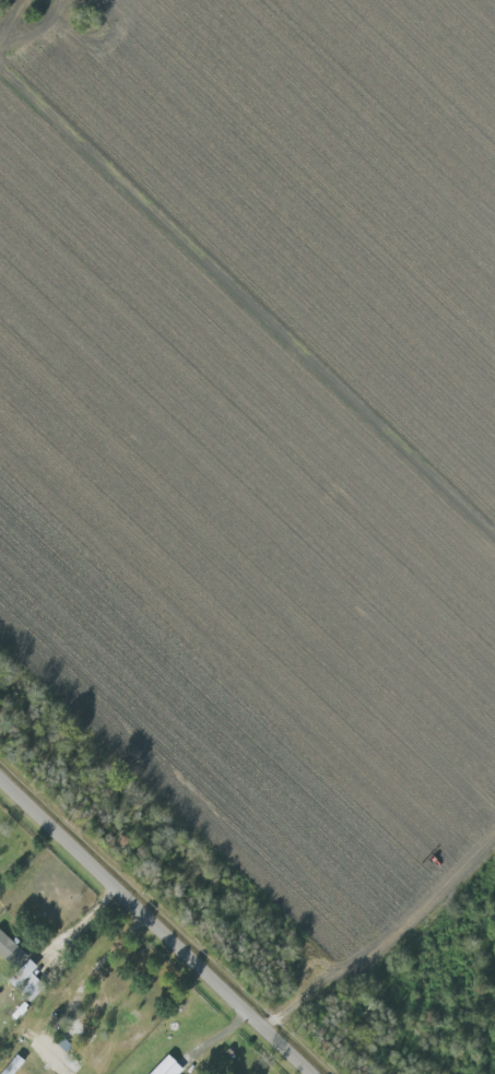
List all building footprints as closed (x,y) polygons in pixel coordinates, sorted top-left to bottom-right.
[(12,970),(3,979),(27,1002),(42,986),(27,972),(33,966),(0,934),(0,959),(12,970)] [(163,1054),(144,1073),(159,1073),(171,1061),(163,1054)]
